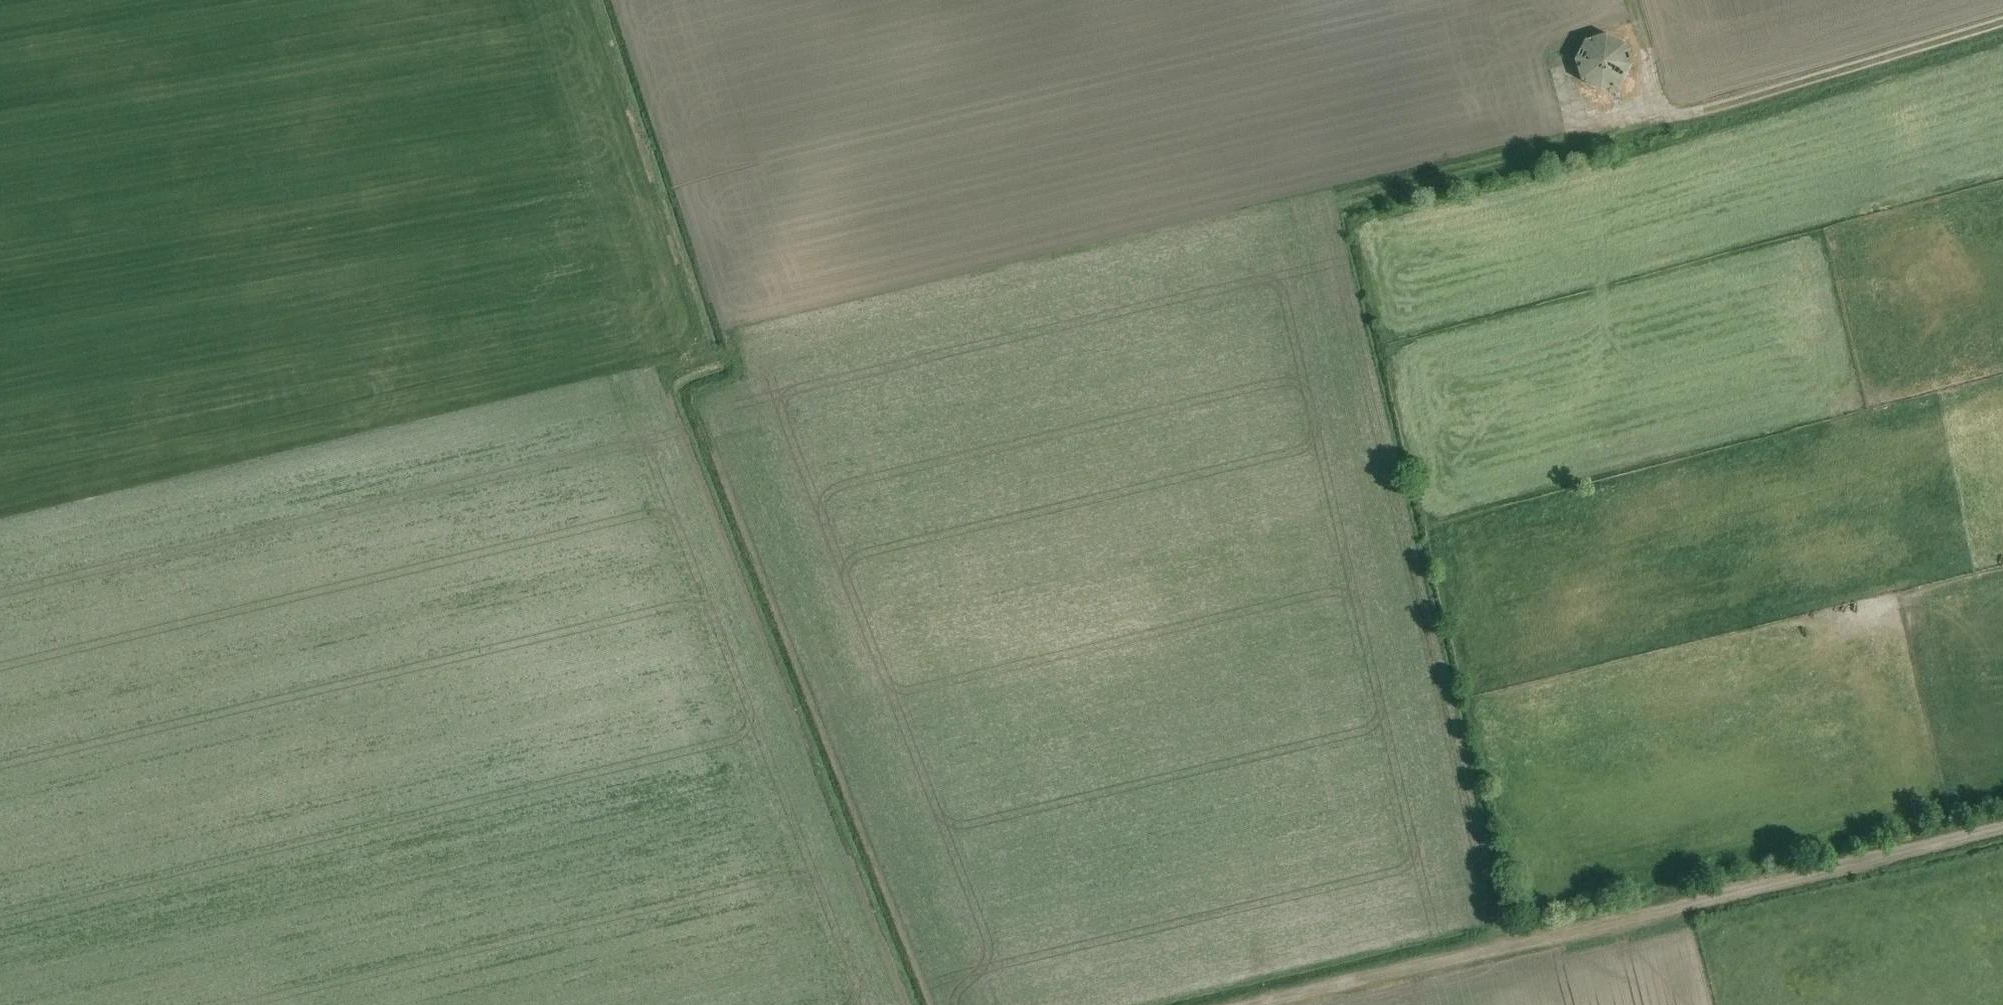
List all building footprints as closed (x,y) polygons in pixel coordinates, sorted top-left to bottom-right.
[(1642,80),(1633,32),(1586,40),(1595,89),(1642,80)]
